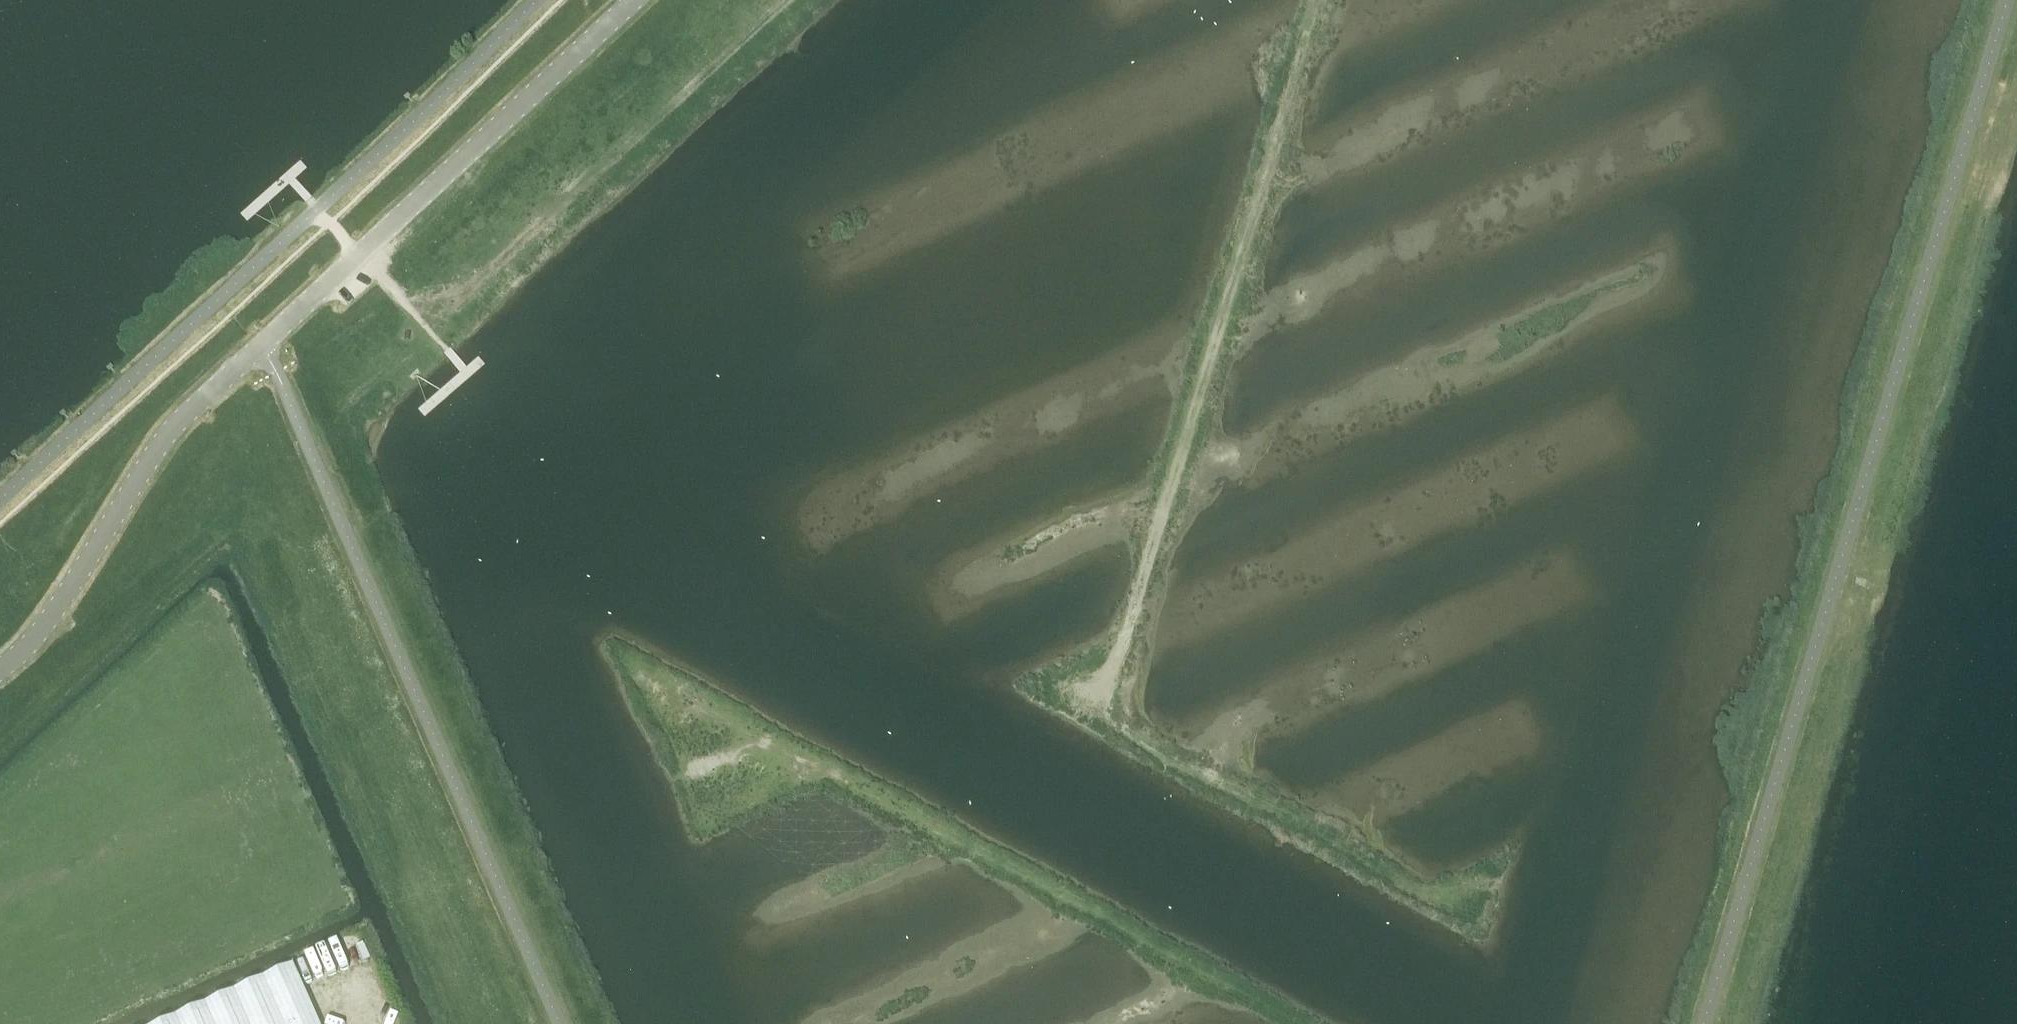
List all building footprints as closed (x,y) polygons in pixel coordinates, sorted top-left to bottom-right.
[(293,963),(156,1023),(319,1023),(293,963)]
